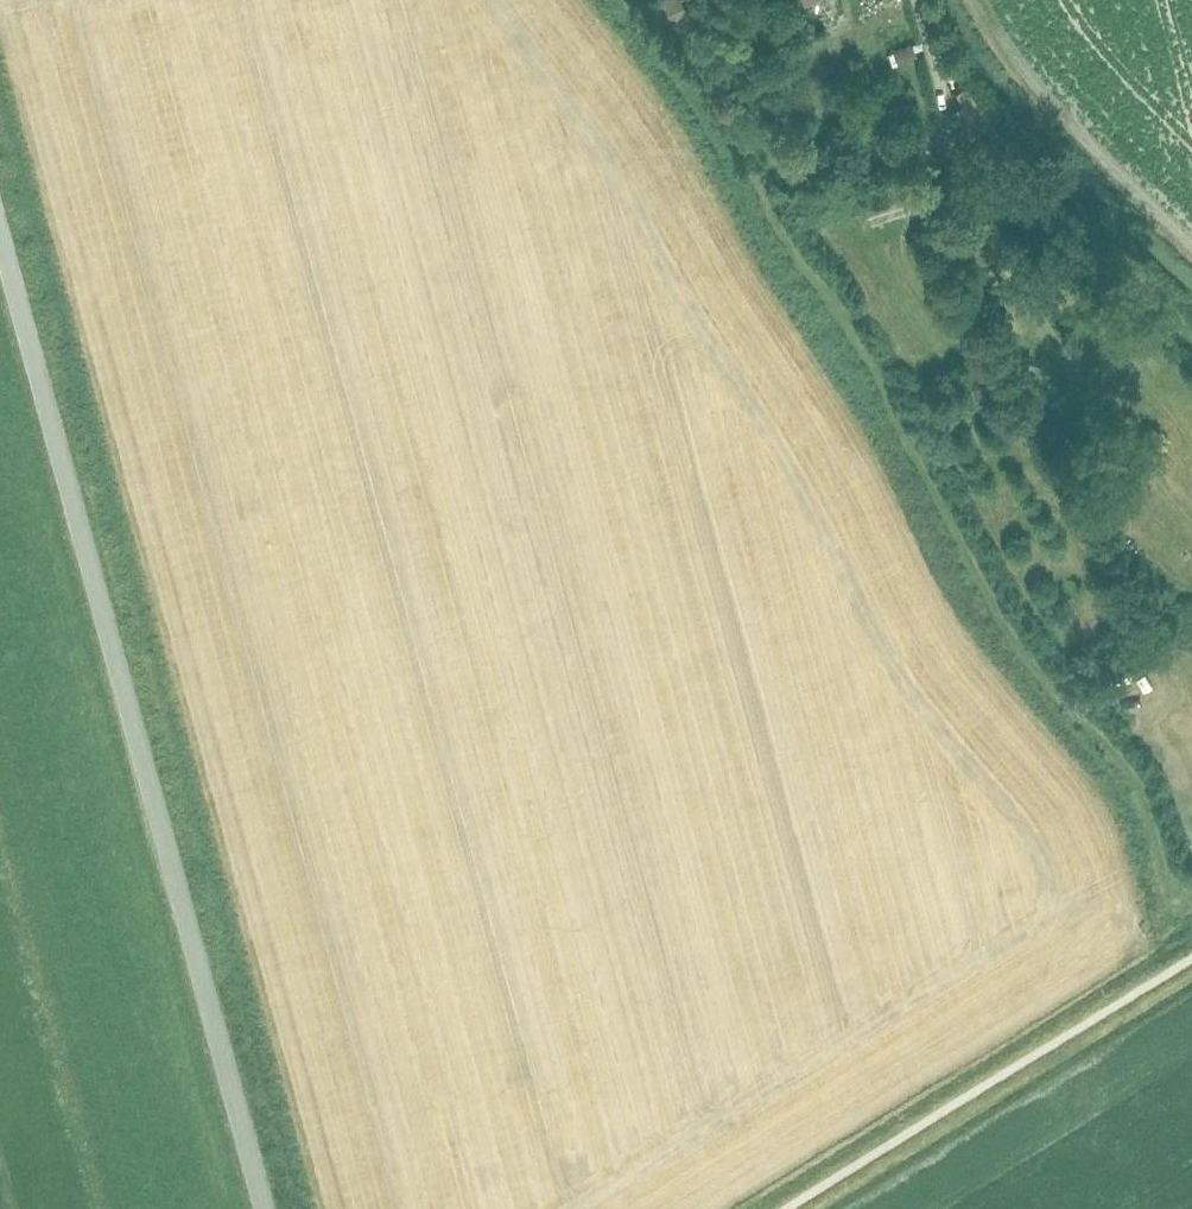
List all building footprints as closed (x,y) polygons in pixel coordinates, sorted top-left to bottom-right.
[(685,15),(677,0),(662,0),(649,7),(659,28),(685,15)] [(911,41),(893,48),(898,61),(916,53),(911,41)]
